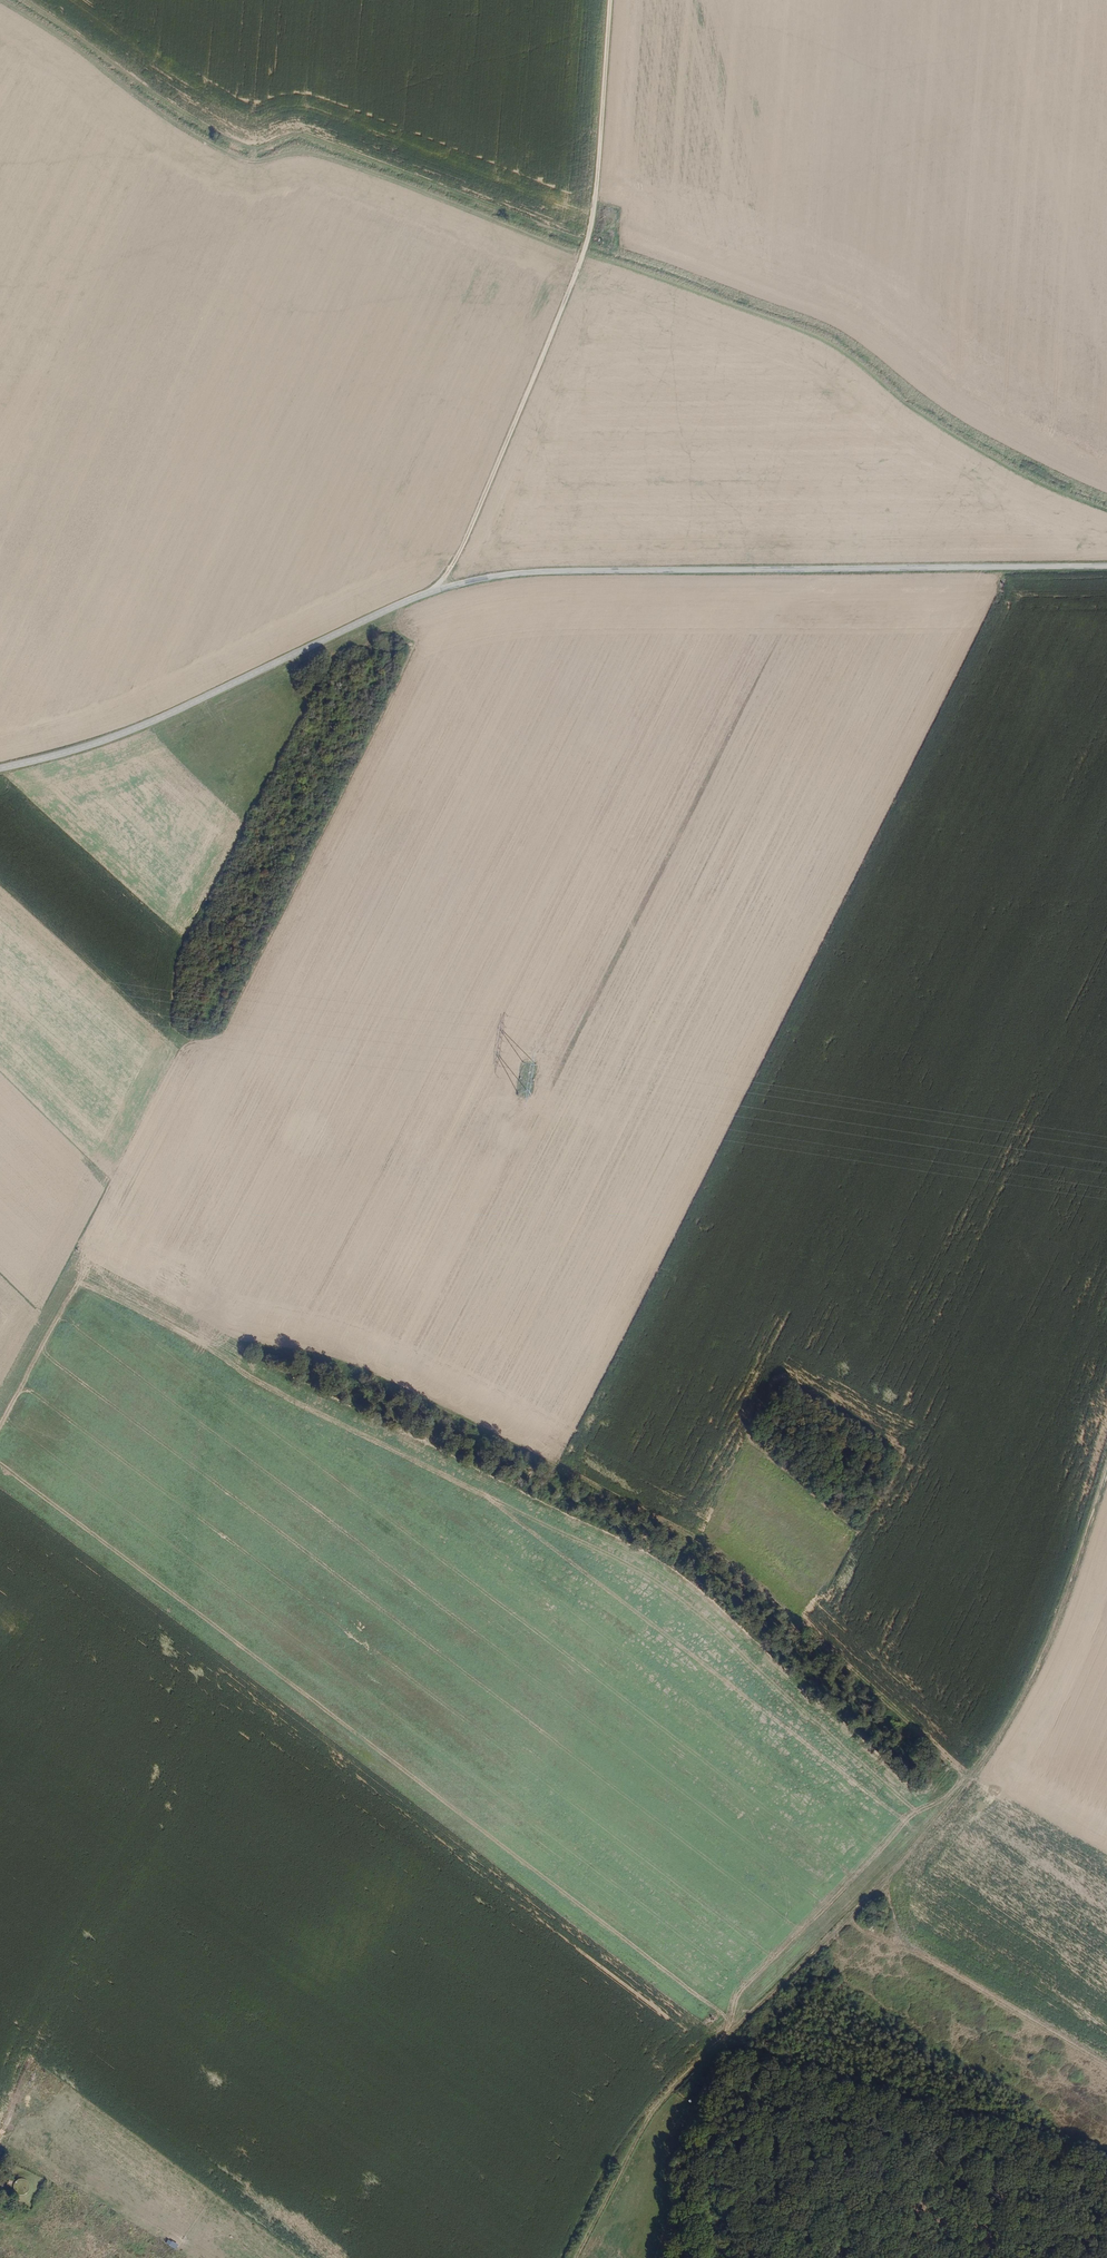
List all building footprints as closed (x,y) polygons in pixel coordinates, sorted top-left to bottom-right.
[(169,2239),(166,2243),(176,2250),(179,2245),(169,2239)]
